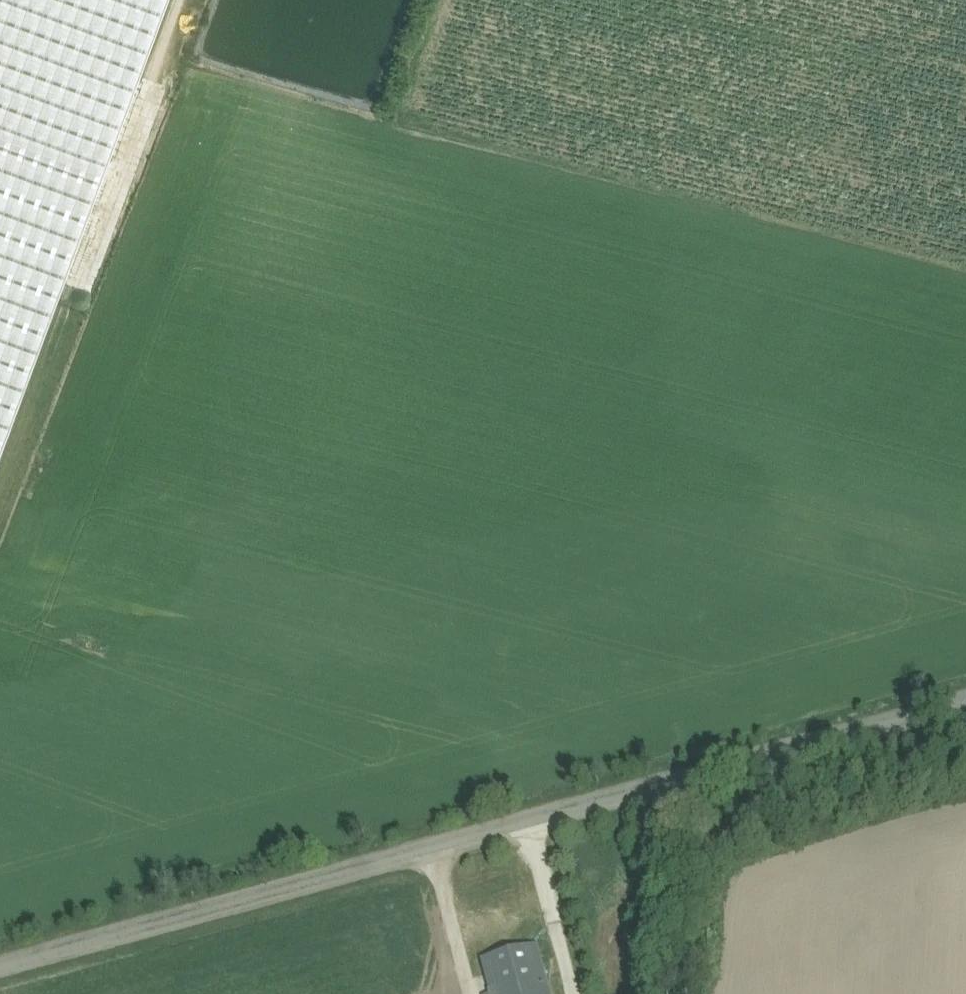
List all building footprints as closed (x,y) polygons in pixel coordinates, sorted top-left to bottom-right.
[(55,301),(96,190),(102,173),(166,0),(0,0),(0,449),(55,301)] [(540,941),(481,956),(491,993),(554,993),(540,941)]
